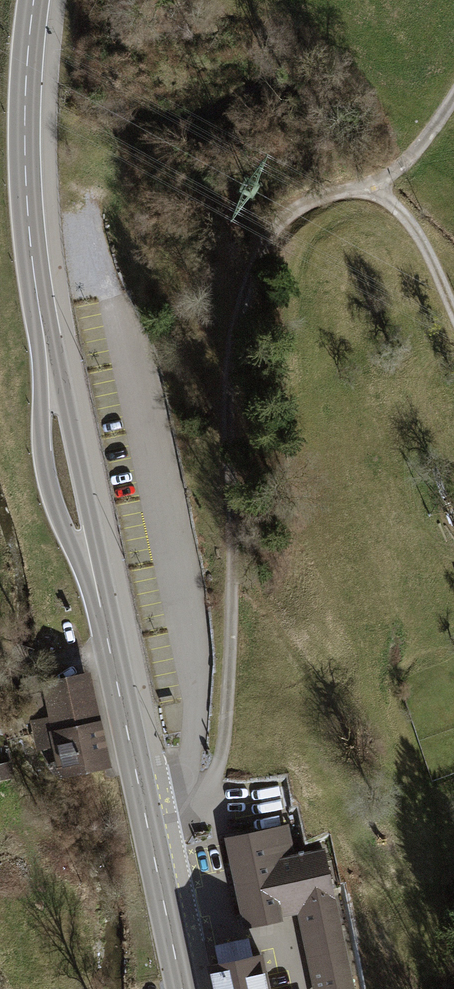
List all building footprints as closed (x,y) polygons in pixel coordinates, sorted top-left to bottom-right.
[(115,775),(95,679),(25,694),(40,766),(58,762),(62,785),(115,775)] [(14,779),(9,738),(0,739),(0,781),(14,779)] [(224,840),(244,933),(283,925),(281,919),(298,916),(313,988),(354,988),(325,850),(295,856),(289,826),(224,840)] [(219,968),(253,961),(249,940),(215,948),(219,968)] [(207,971),(211,988),(269,988),(263,959),(253,961),(219,968),(207,971)]
